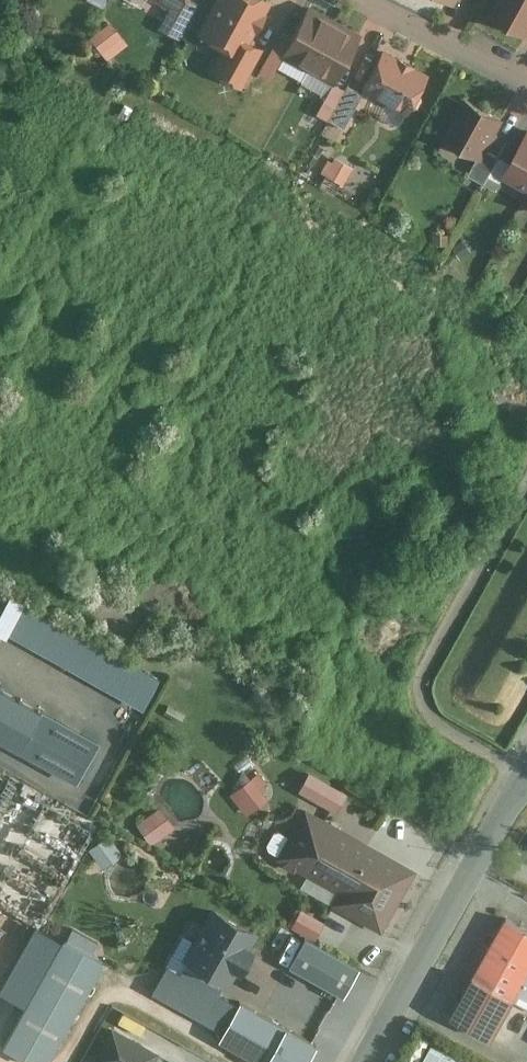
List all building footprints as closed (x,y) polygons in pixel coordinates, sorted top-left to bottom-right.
[(174,8),(162,29),(183,41),(203,5),(194,0),(157,0),(174,8)] [(272,0),(220,0),(202,34),(229,49),(217,72),(246,88),(266,48),(255,42),(277,3),(272,0)] [(489,15),(526,35),(526,0),(498,0),(489,15)] [(341,22),(313,6),(285,55),(313,72),(341,22)] [(117,20),(94,34),(110,59),(132,44),(117,20)] [(367,36),(341,22),(313,72),(336,85),(320,114),(332,120),(350,87),(340,82),(367,36)] [(351,85),(350,87),(332,120),(346,128),(367,91),(412,115),(433,75),(387,50),(364,92),(351,85)] [(509,122),(469,100),(447,139),(482,158),(472,175),(488,184),(503,160),(492,153),(509,122)] [(507,178),(526,189),(526,143),(507,178)] [(17,751),(38,713),(0,692),(0,742),(17,751)] [(38,713),(17,751),(75,783),(98,741),(40,710),(38,713)] [(276,794),(258,769),(230,789),(249,814),(276,794)] [(309,772),(302,793),(342,807),(350,786),(309,772)] [(36,787),(22,815),(33,820),(47,792),(36,787)] [(165,805),(147,817),(162,838),(179,826),(165,805)] [(420,873),(311,811),(280,864),(340,897),(335,906),(385,935),(420,873)] [(112,832),(92,847),(107,867),(127,852),(112,832)] [(304,906),(294,924),(319,937),(328,919),(304,906)] [(196,944),(188,959),(226,980),(234,966),(245,947),(253,932),(214,911),(206,926),(201,927),(195,938),(195,942),(196,944)] [(506,914),(449,1012),(492,1035),(514,996),(526,1004),(526,926),(506,914)] [(0,988),(0,991),(26,1006),(4,1045),(35,1061),(44,1061),(102,959),(92,953),(66,939),(64,938),(62,941),(35,926),(0,988)] [(304,937),(288,965),(336,992),(343,996),(359,967),(304,937)] [(166,966),(152,991),(223,1031),(237,1006),(218,994),(211,991),(180,973),(166,966)] [(218,1039),(259,1061),(306,1061),(316,1044),(239,1001),(237,1006),(223,1031),(218,1039)] [(155,1054),(113,1030),(96,1058),(102,1061),(150,1061),(155,1054)] [(430,1044),(420,1061),(464,1061),(430,1044)]
